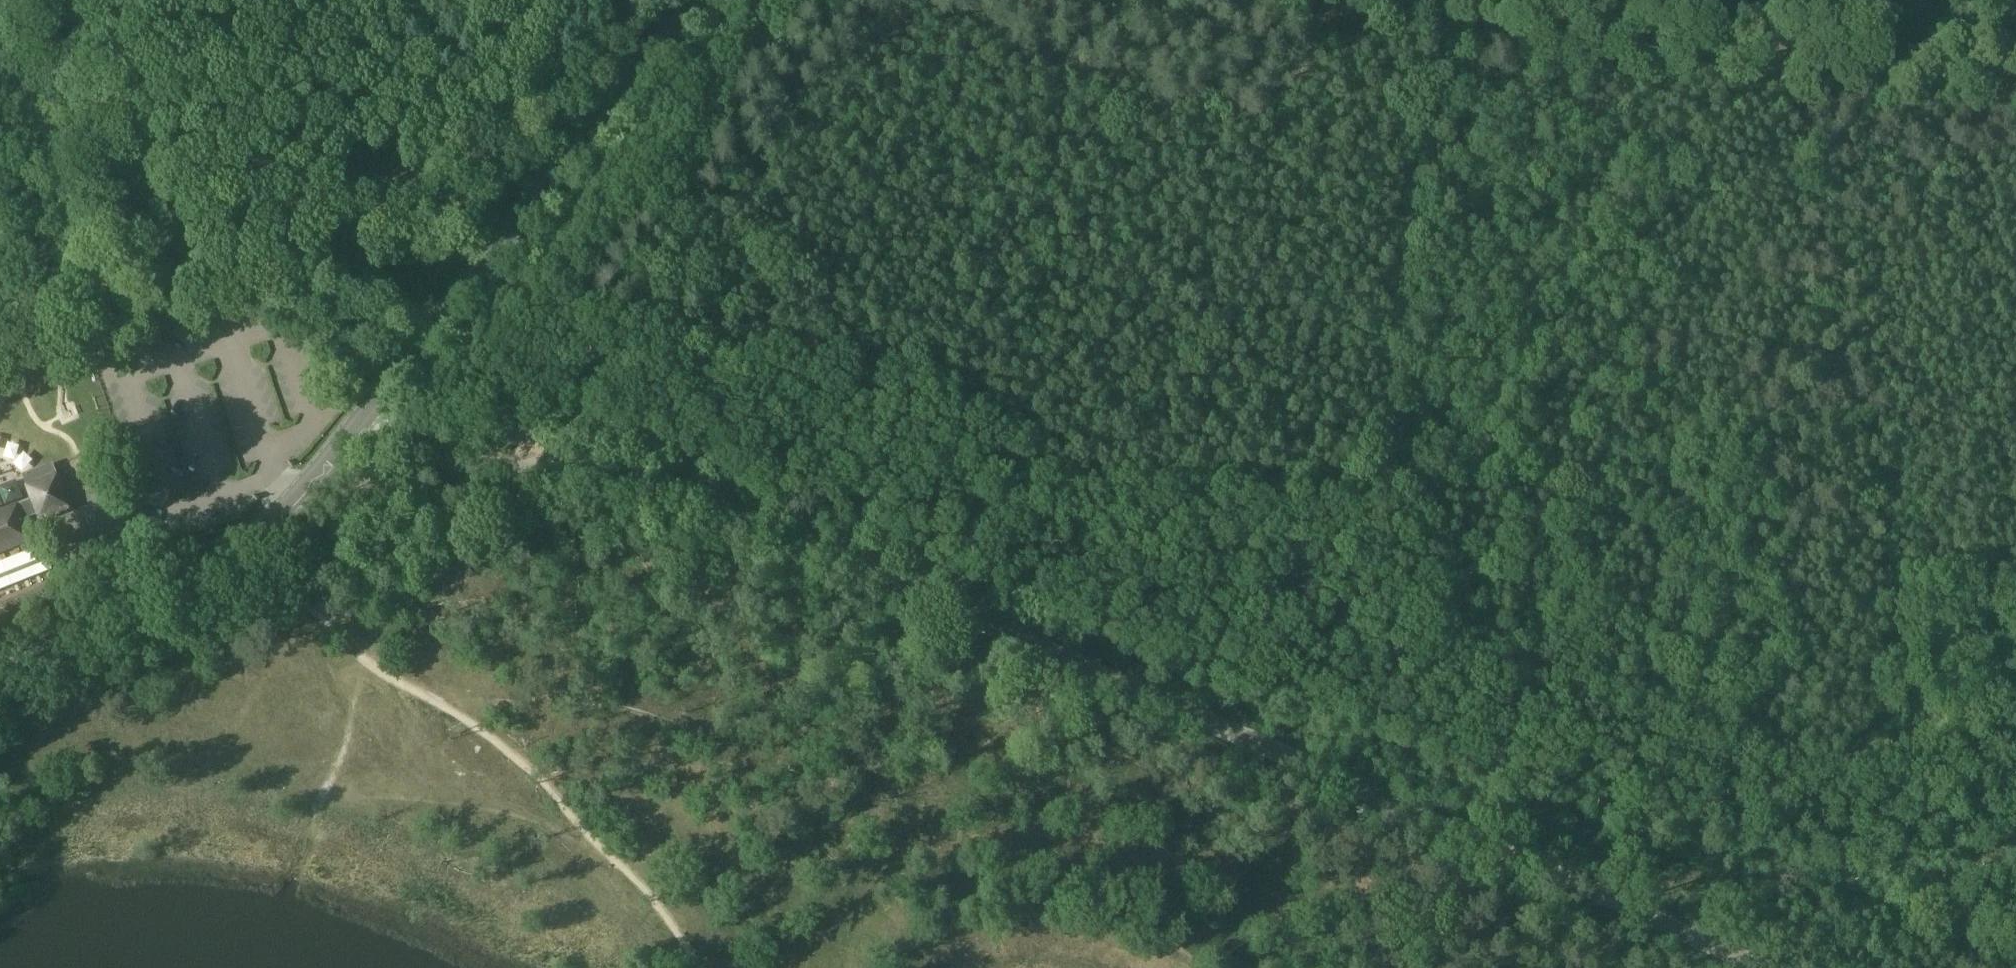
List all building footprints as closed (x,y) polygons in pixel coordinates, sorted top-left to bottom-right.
[(30,540),(22,520),(25,519),(35,515),(38,514),(39,516),(45,514),(46,516),(63,510),(56,494),(62,491),(56,473),(52,464),(23,475),(27,484),(33,501),(0,514),(0,552),(30,540)]
